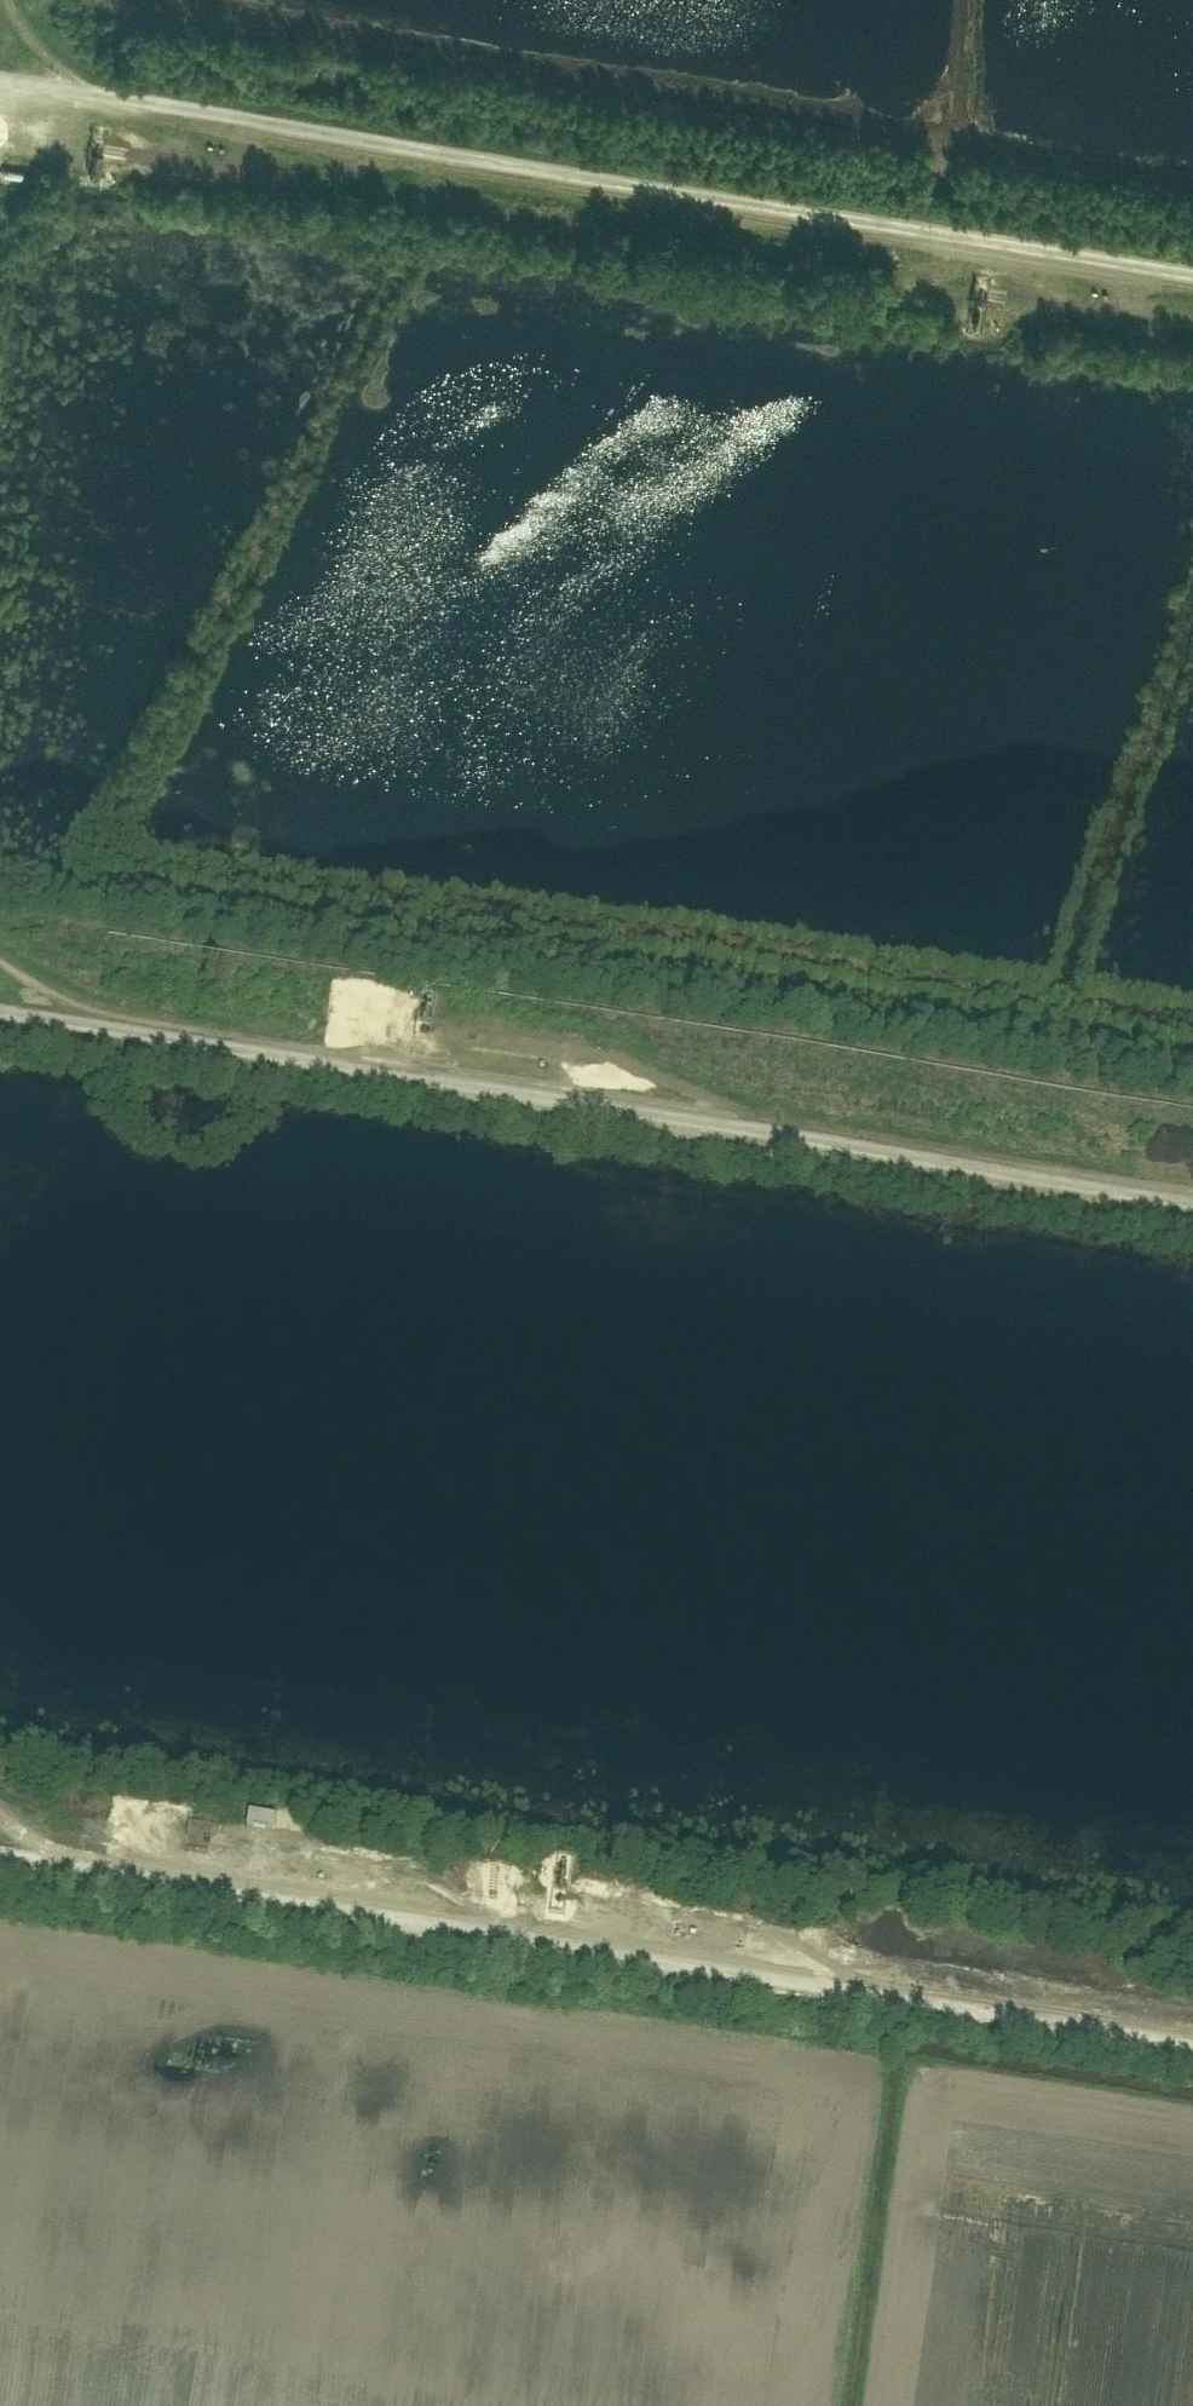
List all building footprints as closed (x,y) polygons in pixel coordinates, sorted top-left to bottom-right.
[(273,1830),(275,1818),(250,1814),(248,1827),(273,1830)]
